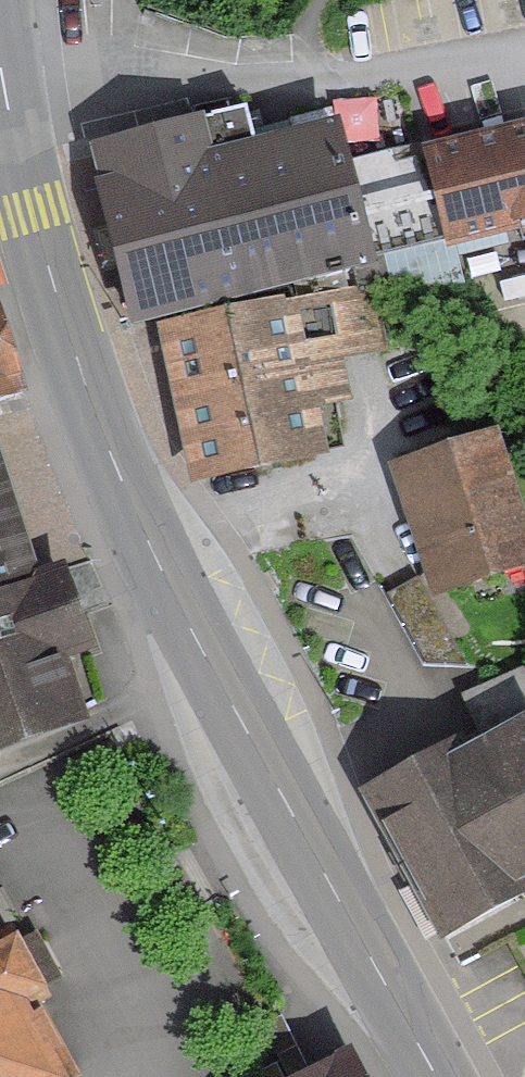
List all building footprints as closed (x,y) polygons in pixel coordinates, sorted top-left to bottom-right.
[(202,111),(89,139),(98,176),(92,177),(109,247),(129,326),(377,263),(374,253),(351,160),(339,115),(278,130),(255,136),(247,104),(203,115),(202,111)] [(351,160),(374,253),(446,238),(448,246),(524,227),(524,119),(351,160)] [(283,296),(156,323),(188,480),(325,453),(324,448),(343,443),(337,403),(352,400),(343,357),(388,349),(376,282),(284,301),(283,296)] [(26,410),(0,315),(0,417),(26,410)] [(495,425),(385,460),(408,532),(429,596),(524,565),(524,518),(495,425)] [(45,584),(19,507),(0,451),(0,600),(45,584)] [(68,570),(70,577),(77,595),(83,615),(108,607),(92,562),(68,570)] [(0,600),(0,759),(92,729),(71,663),(97,654),(83,615),(77,595),(70,577),(45,584),(0,600)] [(462,746),(455,734),(356,787),(397,863),(439,940),(524,894),(524,713),(462,746)] [(40,938),(21,947),(30,966),(43,993),(63,984),(40,938)] [(0,940),(0,1076),(73,1076),(44,1016),(53,1012),(43,993),(30,966),(21,947),(7,953),(0,940)] [(311,1076),(364,1076),(353,1056),(311,1076)]
